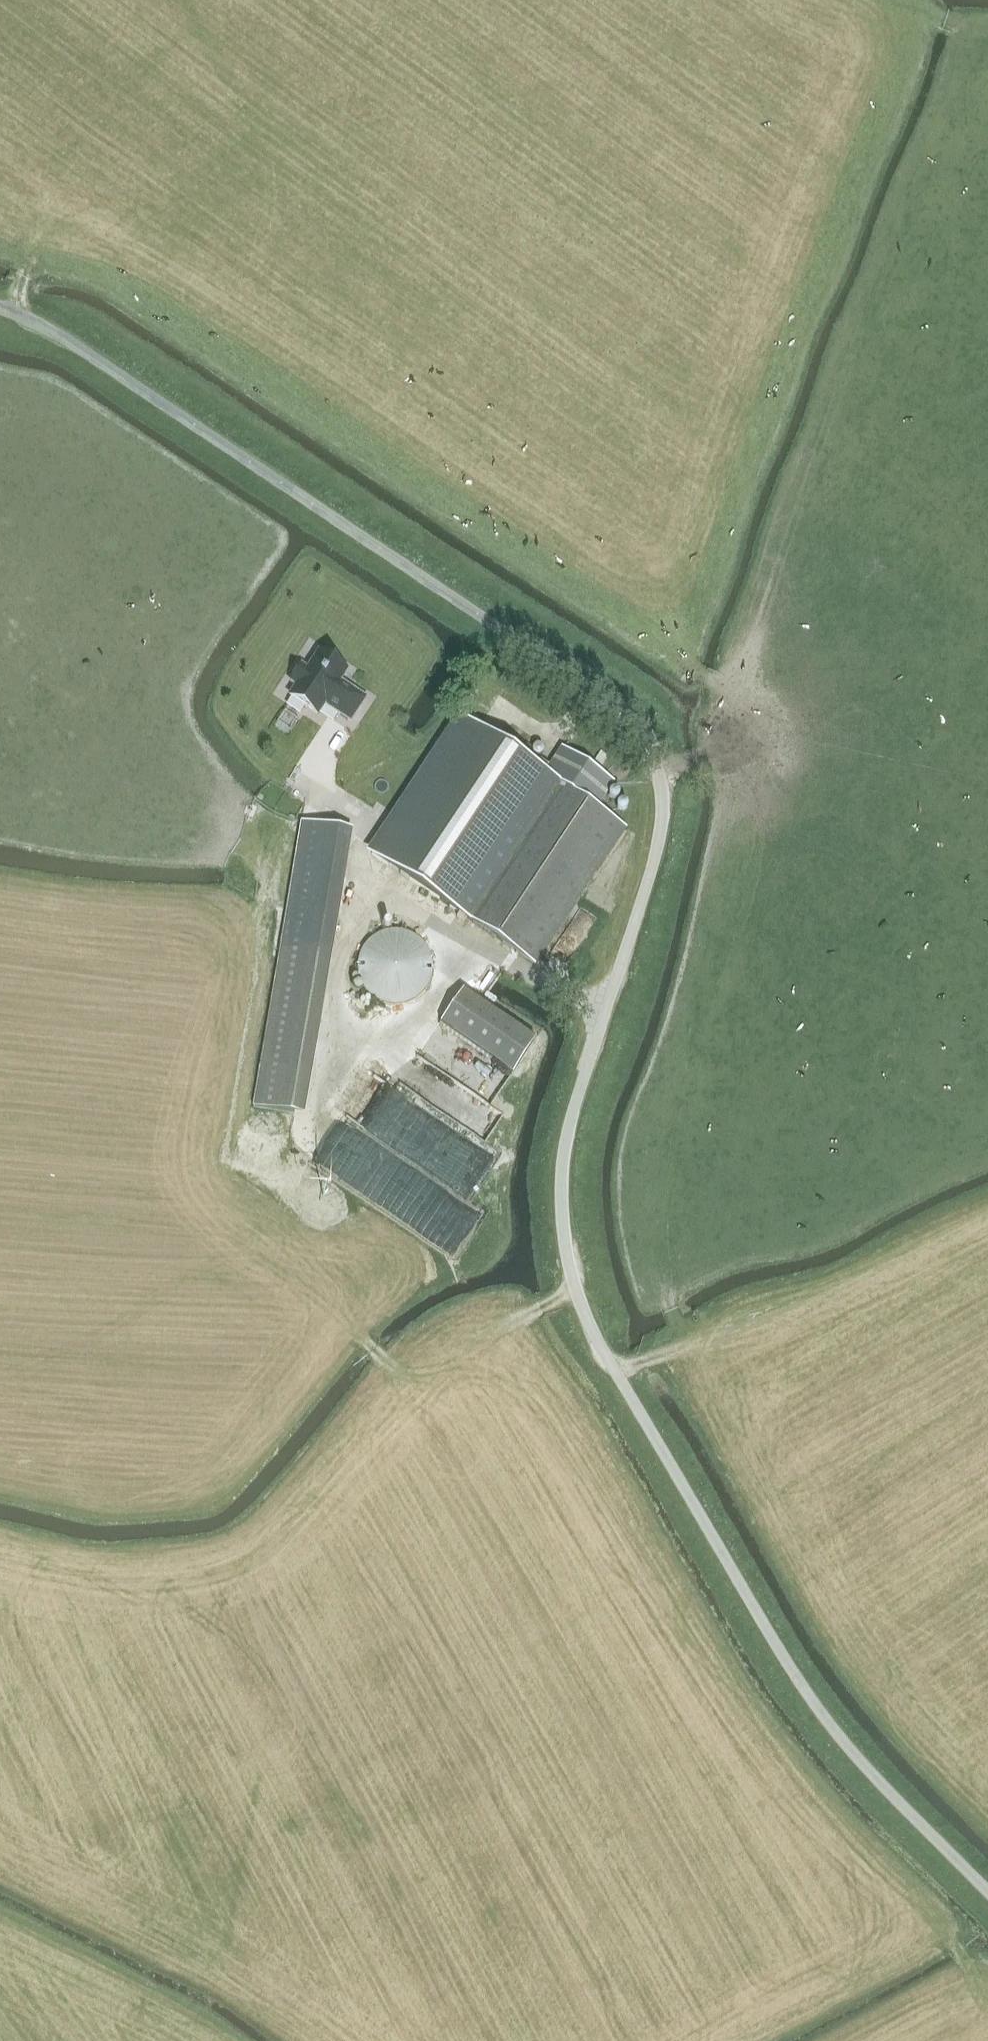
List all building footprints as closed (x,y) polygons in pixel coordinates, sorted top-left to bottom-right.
[(318,653),(307,670),(300,666),(289,682),(296,687),(289,697),(316,714),(323,704),(350,722),(365,698),(338,681),(345,671),(318,653)] [(498,743),(460,718),(370,854),(534,964),(625,827),(596,807),(613,782),(560,747),(547,766),(502,736),(498,743)] [(352,829),(302,821),(254,1106),(293,1112),(320,949),(332,950),(352,829)] [(356,982),(364,997),(377,1007),(394,1010),(410,1004),(422,992),(427,976),(423,959),(412,946),(396,939),(380,941),(365,950),(357,965),(356,982)] [(462,991),(440,1023),(513,1073),(535,1040),(462,991)]
